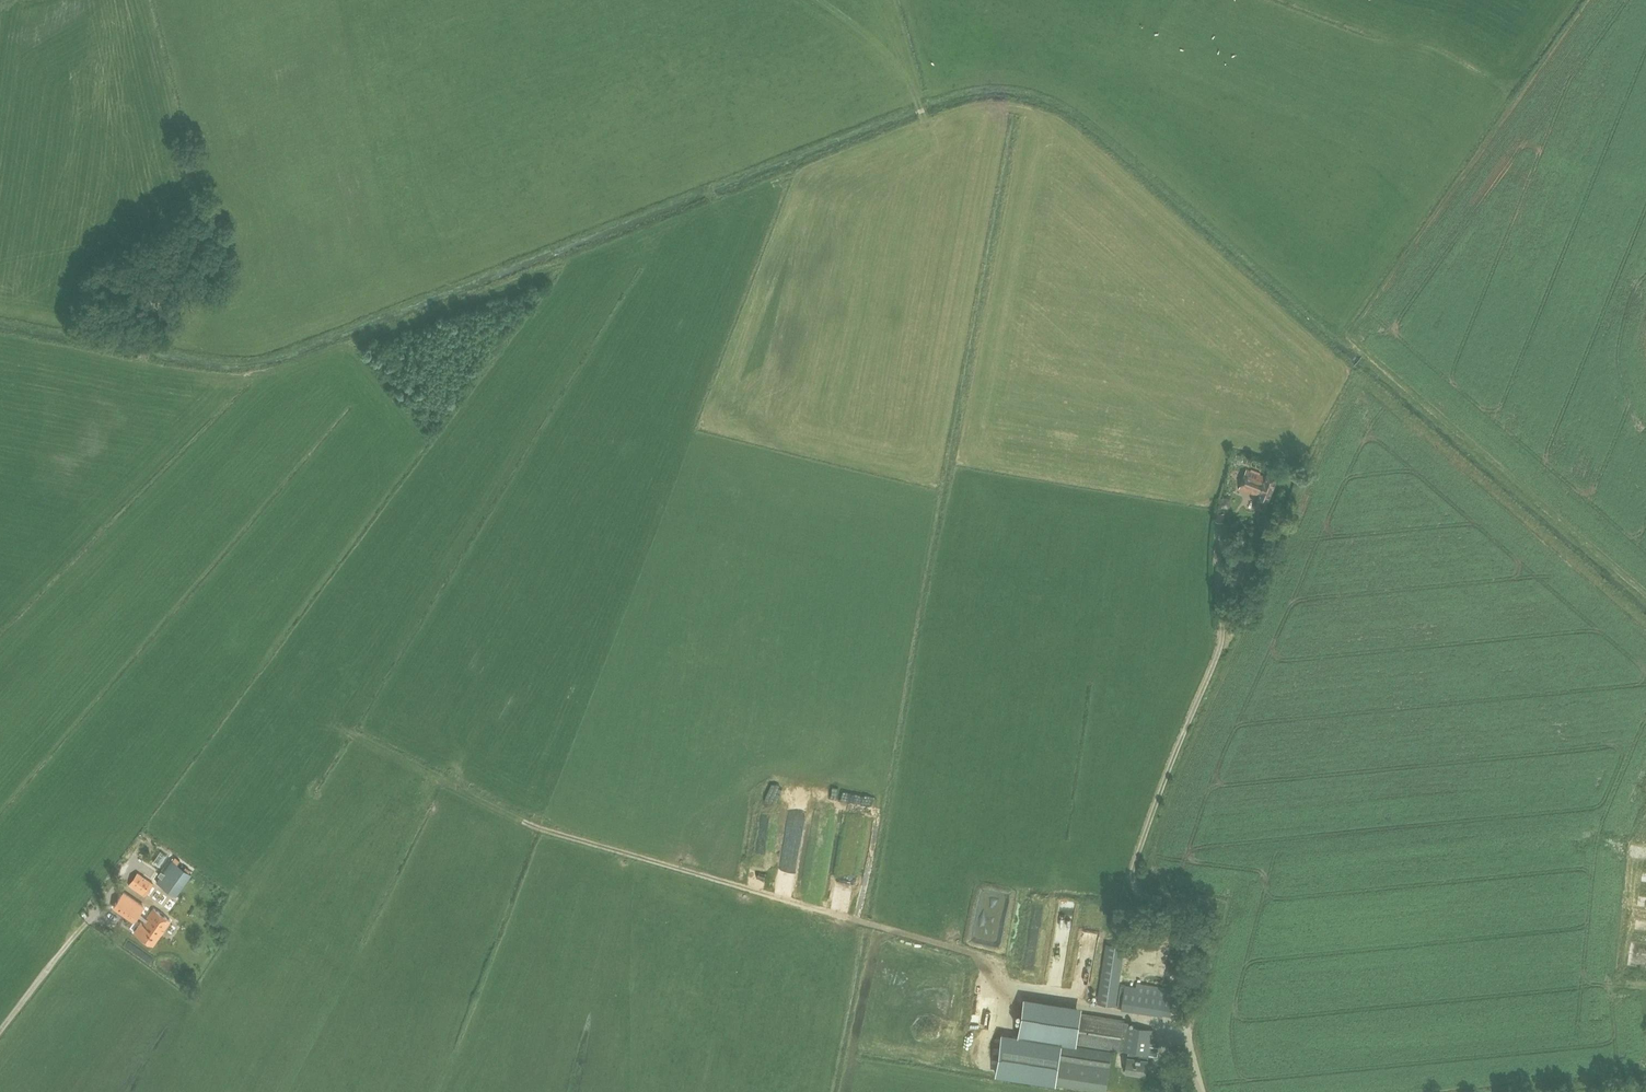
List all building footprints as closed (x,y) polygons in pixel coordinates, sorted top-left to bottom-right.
[(1255,507),(1265,510),(1277,475),(1268,472),(1266,476),(1246,469),(1239,488),(1259,495),(1255,507)] [(1228,591),(1233,578),(1226,576),(1221,589),(1228,591)] [(130,846),(138,852),(147,841),(139,835),(130,846)] [(159,883),(177,895),(192,873),(189,872),(183,868),(177,863),(172,860),(159,878),(161,880),(159,883)] [(130,883),(142,892),(151,880),(138,871),(130,883)] [(134,920),(138,915),(145,920),(142,923),(140,922),(134,931),(154,945),(171,920),(154,908),(150,913),(146,917),(140,913),(145,905),(124,891),(113,906),(134,920)] [(1050,936),(1050,917),(1036,917),(1036,935),(1050,936)] [(1097,1002),(1117,1005),(1126,945),(1106,942),(1097,1002)] [(1144,977),(1144,968),(1129,968),(1129,976),(1144,977)] [(1118,1008),(1172,1015),(1176,988),(1174,988),(1174,986),(1166,985),(1166,986),(1136,982),(1136,985),(1121,983),(1118,1008)] [(1062,1042),(1077,1044),(1077,1043),(1113,1049),(1129,1052),(1126,1071),(1146,1074),(1149,1055),(1158,1056),(1159,1046),(1151,1045),(1153,1028),(1129,1024),(1129,1022),(1081,1014),(1082,1006),(1023,997),(1017,1032),(999,1030),(994,1070),(1056,1080),(1062,1042)] [(1113,1050),(1077,1044),(1062,1042),(1056,1080),(1106,1089),(1113,1050)]
